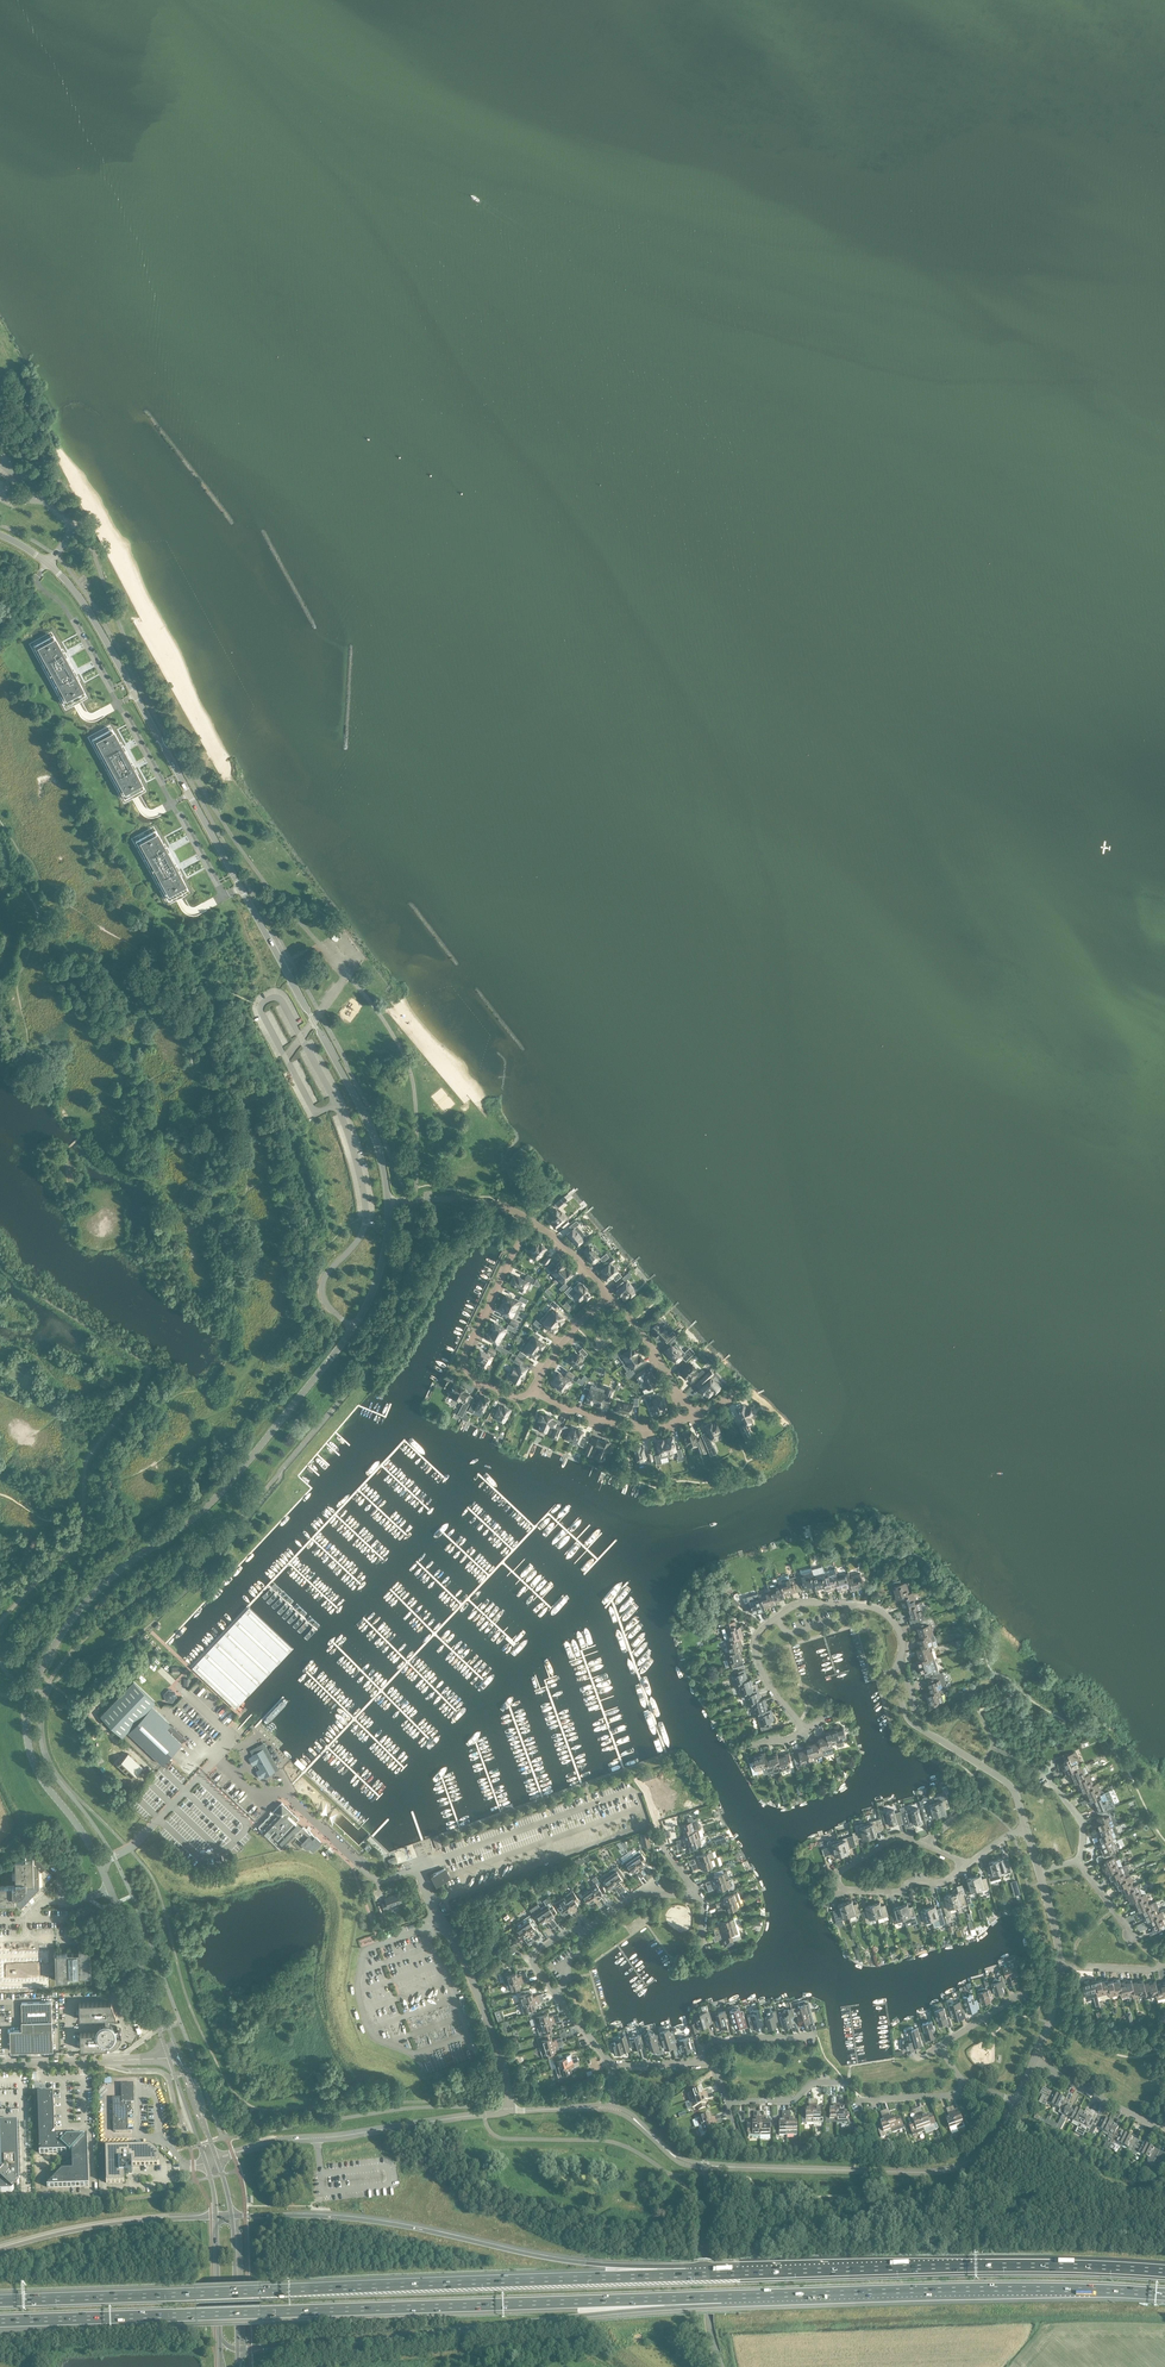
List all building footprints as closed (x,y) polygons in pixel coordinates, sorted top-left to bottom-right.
[(40,647),(68,699),(84,691),(76,677),(78,676),(77,675),(76,676),(74,672),(75,672),(75,670),(73,671),(66,658),(68,658),(67,656),(65,657),(64,654),(65,653),(65,652),(63,653),(55,639),(40,647)] [(68,652),(71,658),(83,652),(80,646),(68,652)] [(98,741),(127,793),(142,784),(135,770),(136,769),(136,768),(134,769),(132,766),(134,765),(133,764),(132,765),(125,752),(126,751),(126,750),(124,751),(122,747),(124,746),(123,745),(122,746),(114,732),(98,741)] [(133,743),(127,746),(130,752),(136,749),(133,743)] [(153,812),(154,818),(164,816),(163,810),(153,812)] [(158,834),(142,842),(170,894),(186,886),(178,872),(180,871),(179,870),(178,871),(176,867),(178,866),(177,865),(175,866),(168,853),(170,852),(169,851),(168,852),(166,849),(168,848),(167,847),(165,848),(158,834)] [(184,841),(171,848),(173,852),(186,845),(184,841)] [(327,938),(322,941),(327,949),(332,946),(327,938)] [(348,1005),(357,1013),(361,1008),(352,1000),(348,1005)] [(555,1204),(558,1207),(564,1202),(561,1199),(555,1204)] [(553,1213),(548,1217),(553,1222),(552,1223),(555,1227),(561,1222),(563,1225),(568,1221),(565,1219),(566,1217),(561,1211),(560,1212),(556,1209),(552,1212),(553,1213)] [(582,1238),(573,1226),(567,1231),(570,1235),(569,1236),(575,1244),(582,1238)] [(544,1246),(538,1241),(529,1252),(535,1257),(536,1256),(539,1258),(546,1250),(543,1247),(544,1246)] [(600,1258),(589,1246),(585,1249),(586,1250),(584,1252),(593,1263),(600,1258)] [(550,1271),(557,1277),(565,1269),(563,1268),(565,1266),(561,1261),(550,1271)] [(613,1268),(611,1265),(602,1272),(605,1275),(604,1276),(609,1282),(619,1273),(614,1267),(613,1268)] [(566,1271),(565,1269),(557,1277),(563,1283),(573,1273),(568,1269),(566,1271)] [(530,1281),(516,1275),(515,1278),(514,1277),(512,1283),(526,1289),(530,1281)] [(633,1287),(627,1281),(616,1290),(619,1294),(620,1294),(624,1299),(629,1294),(630,1295),(634,1292),(631,1288),(633,1287)] [(586,1287),(582,1284),(571,1294),(577,1300),(579,1299),(582,1302),(586,1298),(585,1297),(589,1293),(585,1288),(586,1287)] [(520,1301),(506,1295),(502,1303),(516,1309),(520,1301)] [(572,1308),(566,1302),(563,1305),(569,1311),(572,1308)] [(516,1309),(502,1303),(499,1311),(512,1317),(516,1309)] [(554,1309),(548,1315),(559,1325),(560,1324),(564,1320),(563,1320),(564,1318),(554,1309)] [(548,1315),(542,1322),(554,1332),(557,1328),(557,1327),(559,1325),(548,1315)] [(507,1329),(494,1322),(490,1330),(502,1337),(503,1337),(507,1329)] [(660,1327),(657,1323),(651,1328),(656,1332),(654,1334),(658,1338),(659,1337),(663,1341),(666,1338),(669,1340),(674,1335),(672,1332),(669,1335),(665,1332),(667,1331),(662,1325),(660,1327)] [(515,1326),(515,1327),(509,1324),(507,1328),(513,1331),(518,1334),(521,1329),(515,1326)] [(490,1330),(486,1338),(499,1344),(502,1337),(490,1330)] [(545,1344),(533,1336),(528,1343),(538,1349),(539,1347),(541,1349),(545,1344)] [(528,1343),(523,1350),(535,1358),(539,1353),(536,1351),(538,1349),(528,1343)] [(683,1357),(672,1345),(667,1349),(668,1350),(666,1352),(677,1362),(683,1357)] [(633,1347),(621,1355),(626,1362),(638,1353),(637,1352),(634,1348),(633,1347)] [(493,1356),(480,1349),(478,1353),(479,1354),(476,1360),(481,1363),(481,1364),(486,1366),(488,1362),(489,1363),(493,1356)] [(572,1355),(571,1354),(567,1360),(579,1368),(583,1362),(582,1361),(584,1358),(575,1351),(572,1355)] [(638,1353),(626,1362),(631,1369),(643,1360),(640,1356),(638,1353)] [(695,1363),(702,1369),(704,1366),(697,1361),(695,1363)] [(527,1369),(519,1365),(517,1369),(516,1369),(512,1375),(514,1376),(511,1380),(518,1384),(521,1379),(522,1379),(525,1375),(524,1374),(527,1369)] [(693,1369),(690,1366),(682,1374),(685,1377),(684,1378),(689,1384),(700,1374),(694,1369),(693,1369)] [(650,1372),(641,1376),(648,1389),(655,1386),(653,1381),(654,1381),(650,1372)] [(571,1381),(559,1373),(556,1377),(556,1378),(553,1383),(558,1387),(557,1387),(562,1390),(564,1387),(566,1388),(571,1381)] [(714,1385),(709,1379),(698,1389),(702,1394),(702,1392),(707,1397),(712,1393),(716,1390),(713,1386),(714,1385)] [(459,1387),(454,1385),(451,1391),(454,1393),(452,1397),(460,1401),(462,1397),(466,1399),(470,1393),(465,1391),(466,1389),(460,1386),(459,1387)] [(599,1391),(590,1388),(586,1401),(592,1403),(593,1401),(595,1401),(599,1391)] [(602,1407),(607,1394),(599,1391),(595,1401),(597,1402),(596,1405),(602,1407)] [(484,1397),(481,1395),(474,1409),(482,1413),(489,1398),(484,1396),(484,1397)] [(660,1396),(653,1398),(658,1413),(663,1412),(663,1411),(665,1410),(660,1396)] [(631,1405),(617,1402),(615,1411),(624,1413),(625,1411),(630,1412),(631,1405)] [(503,1407),(499,1405),(494,1415),(498,1417),(497,1418),(504,1422),(510,1409),(504,1406),(503,1407)] [(746,1408),(744,1405),(738,1408),(740,1413),(739,1414),(742,1420),(743,1419),(745,1424),(752,1421),(750,1416),(754,1415),(750,1406),(746,1408)] [(547,1417),(542,1415),(539,1421),(542,1423),(541,1427),(549,1430),(551,1427),(555,1428),(558,1422),(553,1420),(554,1418),(547,1416),(547,1417)] [(721,1435),(715,1421),(708,1424),(709,1426),(705,1427),(709,1438),(713,1436),(714,1438),(721,1435)] [(577,1428),(572,1426),(566,1439),(574,1443),(574,1441),(579,1443),(581,1438),(580,1437),(582,1431),(576,1429),(577,1428)] [(691,1431),(684,1433),(689,1447),(698,1444),(694,1435),(693,1435),(691,1431)] [(668,1439),(664,1439),(668,1453),(676,1451),(673,1437),(667,1438),(668,1439)] [(602,1440),(597,1439),(595,1445),(599,1447),(597,1451),(606,1455),(608,1451),(611,1452),(614,1445),(609,1443),(609,1442),(603,1439),(602,1440)] [(658,1441),(656,1441),(659,1455),(668,1453),(664,1439),(663,1440),(663,1439),(658,1440),(658,1441)] [(641,1444),(636,1446),(639,1461),(647,1459),(644,1445),(642,1445),(641,1444)] [(826,1587),(825,1583),(827,1582),(825,1573),(823,1568),(823,1566),(812,1569),(813,1572),(814,1575),(816,1581),(813,1582),(814,1587),(815,1590),(826,1587)] [(796,1577),(800,1591),(814,1587),(813,1582),(816,1581),(814,1575),(813,1572),(801,1575),(796,1577)] [(838,1576),(837,1573),(830,1575),(829,1572),(825,1573),(827,1582),(825,1583),(826,1587),(827,1590),(838,1587),(837,1583),(840,1582),(838,1576)] [(851,1583),(850,1576),(849,1573),(838,1576),(840,1582),(837,1583),(838,1587),(839,1591),(850,1588),(849,1583),(851,1583)] [(849,1583),(850,1588),(851,1591),(862,1588),(861,1584),(863,1584),(863,1583),(861,1573),(860,1574),(850,1576),(851,1583),(849,1583)] [(785,1595),(800,1591),(796,1577),(790,1579),(788,1574),(777,1577),(778,1582),(781,1591),(784,1591),(785,1595)] [(903,1595),(910,1593),(906,1582),(901,1584),(901,1582),(900,1580),(891,1583),(897,1600),(900,1599),(904,1597),(903,1595)] [(784,1591),(781,1591),(778,1582),(768,1585),(769,1591),(771,1598),(774,1597),(775,1601),(786,1598),(785,1595),(784,1591)] [(765,1608),(776,1605),(775,1601),(774,1597),(771,1598),(769,1591),(758,1594),(761,1604),(764,1604),(765,1608)] [(910,1605),(916,1603),(913,1592),(910,1593),(903,1595),(904,1597),(900,1599),(903,1610),(907,1609),(911,1607),(910,1605)] [(766,1611),(765,1608),(764,1604),(761,1604),(758,1594),(750,1597),(750,1596),(743,1597),(745,1602),(744,1602),(747,1611),(747,1613),(749,1612),(751,1612),(751,1611),(753,1610),(755,1614),(766,1611)] [(911,1607),(907,1609),(910,1620),(918,1617),(918,1619),(924,1617),(920,1602),(910,1605),(911,1607)] [(293,1649),(249,1608),(192,1669),(236,1711),(293,1649)] [(919,1621),(915,1622),(919,1636),(924,1635),(924,1638),(934,1635),(932,1627),(935,1626),(932,1617),(931,1617),(931,1615),(924,1617),(918,1619),(919,1621)] [(741,1626),(737,1627),(735,1621),(725,1623),(729,1639),(735,1637),(736,1640),(740,1638),(744,1637),(741,1626)] [(924,1650),(931,1648),(937,1646),(934,1635),(924,1638),(924,1635),(919,1636),(916,1637),(919,1648),(916,1649),(923,1647),(924,1650)] [(736,1640),(735,1637),(729,1639),(726,1640),(728,1648),(725,1649),(726,1652),(735,1649),(736,1651),(740,1650),(744,1649),(740,1638),(736,1640)] [(957,1651),(952,1652),(953,1655),(963,1651),(960,1643),(955,1645),(957,1651)] [(924,1650),(923,1647),(916,1649),(919,1660),(923,1659),(924,1662),(934,1659),(931,1648),(924,1650)] [(736,1651),(735,1649),(726,1652),(725,1652),(728,1660),(724,1660),(726,1667),(733,1665),(734,1668),(744,1665),(740,1650),(736,1651)] [(919,1660),(916,1661),(919,1673),(923,1671),(925,1677),(935,1674),(939,1673),(935,1658),(934,1659),(924,1662),(923,1659),(919,1660)] [(744,1665),(734,1668),(735,1674),(732,1675),(735,1686),(739,1685),(745,1683),(744,1681),(748,1680),(744,1665)] [(935,1674),(925,1677),(926,1681),(929,1692),(933,1690),(934,1693),(940,1691),(944,1690),(941,1682),(940,1682),(939,1679),(937,1680),(935,1674)] [(757,1684),(754,1685),(752,1679),(748,1680),(744,1681),(745,1683),(739,1685),(742,1696),(751,1693),(751,1691),(755,1690),(755,1689),(758,1689),(757,1684)] [(101,1716),(122,1736),(155,1702),(134,1681),(101,1716)] [(757,1701),(762,1699),(758,1689),(755,1689),(755,1690),(751,1691),(751,1693),(742,1696),(743,1699),(746,1699),(748,1706),(751,1705),(758,1703),(757,1701)] [(173,1702),(177,1698),(175,1692),(169,1690),(165,1695),(166,1701),(173,1702)] [(940,1694),(940,1691),(934,1693),(933,1690),(929,1692),(926,1693),(929,1704),(933,1703),(934,1705),(944,1702),(941,1694),(940,1694)] [(763,1711),(768,1710),(766,1701),(765,1698),(762,1699),(757,1701),(758,1703),(751,1705),(754,1716),(755,1716),(764,1713),(763,1711)] [(764,1713),(755,1716),(755,1718),(756,1719),(757,1719),(758,1720),(759,1719),(761,1727),(762,1729),(773,1726),(772,1723),(772,1721),(775,1720),(772,1709),(768,1710),(763,1711),(764,1713)] [(168,1730),(160,1722),(149,1711),(129,1732),(162,1764),(187,1739),(172,1725),(168,1730)] [(231,1716),(224,1724),(226,1726),(233,1718),(231,1716)] [(833,1744),(836,1743),(837,1744),(837,1745),(838,1746),(839,1746),(840,1746),(841,1745),(842,1745),(842,1744),(842,1743),(842,1742),(844,1741),(843,1739),(847,1738),(844,1727),(840,1728),(840,1727),(826,1731),(827,1734),(829,1739),(831,1738),(833,1744)] [(834,1748),(833,1744),(831,1738),(829,1739),(827,1734),(816,1738),(817,1741),(819,1745),(821,1745),(823,1751),(834,1748)] [(196,1740),(189,1747),(194,1753),(202,1746),(196,1740)] [(824,1754),(823,1751),(821,1745),(819,1745),(817,1741),(806,1744),(807,1748),(809,1752),(811,1751),(813,1758),(824,1754)] [(814,1761),(813,1758),(811,1751),(809,1752),(807,1748),(793,1752),(797,1766),(814,1761)] [(263,1749),(252,1755),(253,1756),(249,1758),(253,1765),(257,1763),(260,1769),(256,1771),(260,1778),(264,1776),(265,1777),(275,1771),(263,1749)] [(1081,1765),(1078,1758),(1078,1757),(1075,1751),(1068,1754),(1067,1753),(1062,1755),(1064,1760),(1065,1762),(1061,1764),(1066,1775),(1069,1773),(1073,1771),(1072,1769),(1081,1765)] [(767,1770),(765,1761),(767,1760),(766,1756),(765,1752),(748,1757),(751,1768),(755,1767),(756,1771),(763,1769),(763,1771),(767,1770)] [(143,1767),(128,1753),(118,1765),(132,1778),(143,1767)] [(777,1753),(766,1756),(767,1760),(765,1761),(767,1770),(768,1774),(776,1772),(776,1770),(779,1769),(777,1761),(780,1761),(778,1756),(777,1753)] [(780,1761),(777,1761),(779,1769),(779,1771),(791,1768),(789,1761),(792,1761),(789,1753),(778,1756),(780,1761)] [(1073,1771),(1069,1773),(1074,1784),(1077,1782),(1081,1780),(1080,1778),(1089,1774),(1085,1763),(1081,1765),(1072,1769),(1073,1771)] [(665,1769),(652,1774),(655,1781),(668,1776),(665,1769)] [(1088,1787),(1094,1785),(1089,1774),(1080,1778),(1081,1780),(1077,1782),(1082,1793),(1085,1791),(1089,1790),(1088,1787)] [(668,1776),(655,1781),(658,1788),(670,1783),(668,1776)] [(1096,1796),(1104,1793),(1103,1791),(1101,1790),(1100,1790),(1097,1783),(1094,1785),(1088,1787),(1089,1790),(1085,1791),(1089,1802),(1093,1801),(1092,1800),(1097,1799),(1096,1796)] [(117,1785),(115,1787),(126,1797),(130,1792),(124,1787),(122,1790),(117,1785)] [(674,1791),(662,1796),(665,1804),(677,1799),(674,1791)] [(1108,1803),(1107,1800),(1108,1799),(1105,1792),(1104,1793),(1096,1796),(1097,1799),(1092,1800),(1093,1801),(1098,1814),(1105,1811),(1104,1808),(1105,1808),(1104,1805),(1108,1803)] [(936,1800),(940,1815),(947,1813),(945,1806),(949,1805),(946,1797),(936,1800)] [(677,1799),(665,1804),(668,1811),(680,1807),(677,1799)] [(934,1816),(940,1815),(936,1800),(921,1804),(924,1815),(927,1814),(929,1819),(934,1817),(934,1816)] [(286,1806),(262,1832),(281,1850),(290,1841),(292,1843),(289,1848),(292,1849),(296,1843),(293,1841),(296,1836),(311,1851),(320,1842),(309,1831),(308,1832),(303,1827),(300,1830),(291,1821),(296,1816),(286,1806)] [(918,1808),(911,1810),(910,1808),(909,1808),(907,1808),(906,1810),(906,1811),(902,1813),(905,1823),(905,1822),(909,1821),(911,1826),(917,1824),(917,1825),(918,1825),(920,1826),(921,1825),(922,1824),(922,1823),(918,1808)] [(891,1824),(898,1822),(894,1810),(887,1812),(883,1813),(884,1819),(887,1828),(891,1827),(891,1824)] [(1096,1818),(1101,1828),(1105,1827),(1106,1829),(1115,1825),(1118,1824),(1112,1811),(1096,1818)] [(866,1823),(870,1838),(877,1836),(875,1829),(879,1828),(880,1830),(884,1829),(881,1818),(866,1823)] [(863,1840),(870,1838),(866,1823),(855,1826),(856,1831),(852,1832),(853,1835),(853,1836),(856,1846),(857,1846),(855,1839),(858,1838),(859,1839),(858,1834),(861,1833),(863,1840)] [(1100,1836),(1099,1836),(1098,1838),(1100,1841),(1106,1839),(1107,1841),(1116,1837),(1113,1830),(1116,1829),(1115,1825),(1106,1829),(1105,1827),(1101,1828),(1097,1830),(1100,1836)] [(685,1834),(684,1835),(685,1838),(676,1841),(677,1845),(699,1838),(696,1826),(683,1830),(685,1834)] [(848,1848),(856,1846),(853,1836),(849,1837),(838,1840),(843,1855),(850,1853),(848,1848)] [(1100,1841),(1099,1842),(1103,1852),(1102,1854),(1104,1858),(1116,1853),(1119,1852),(1115,1842),(1118,1841),(1116,1837),(1107,1841),(1106,1839),(1100,1841)] [(699,1838),(677,1845),(678,1850),(684,1848),(685,1846),(687,1846),(688,1849),(689,1849),(690,1852),(701,1848),(700,1845),(702,1845),(699,1838)] [(716,1847),(726,1845),(725,1838),(715,1840),(716,1847)] [(843,1855),(838,1840),(835,1841),(834,1838),(820,1842),(824,1856),(835,1853),(836,1857),(843,1855)] [(51,1862),(37,1848),(27,1859),(15,1859),(16,1872),(12,1876),(16,1880),(16,1884),(15,1885),(0,1886),(0,1904),(15,1903),(21,1909),(28,1900),(32,1903),(33,1902),(35,1900),(32,1897),(39,1889),(39,1869),(42,1872),(51,1862)] [(639,1850),(636,1852),(630,1856),(644,1876),(647,1873),(648,1872),(645,1868),(643,1867),(642,1866),(644,1864),(643,1861),(645,1859),(639,1850)] [(714,1858),(712,1851),(698,1855),(699,1858),(690,1861),(691,1865),(714,1858)] [(1116,1853),(1102,1859),(1103,1862),(1105,1861),(1106,1863),(1102,1865),(1107,1876),(1110,1874),(1114,1872),(1113,1870),(1122,1866),(1116,1853)] [(630,1856),(624,1860),(622,1862),(629,1873),(631,1871),(632,1872),(635,1870),(641,1878),(644,1876),(630,1856)] [(576,1867),(585,1861),(582,1857),(576,1861),(576,1860),(573,1862),(576,1867)] [(720,1866),(717,1857),(714,1858),(691,1865),(693,1870),(700,1868),(700,1866),(702,1866),(703,1869),(712,1866),(712,1868),(720,1866)] [(1003,1858),(996,1860),(1000,1875),(1011,1872),(1009,1863),(1005,1864),(1003,1858)] [(996,1860),(989,1862),(991,1869),(987,1870),(989,1878),(1000,1875),(996,1860)] [(829,1871),(826,1863),(820,1865),(823,1873),(829,1871)] [(1121,1879),(1130,1875),(1125,1864),(1122,1866),(1113,1870),(1114,1872),(1110,1874),(1114,1885),(1118,1883),(1122,1882),(1121,1879)] [(617,1866),(608,1872),(622,1891),(625,1889),(620,1881),(623,1879),(622,1878),(624,1876),(617,1866)] [(445,1869),(430,1877),(436,1887),(451,1879),(445,1869)] [(705,1884),(707,1886),(729,1879),(727,1872),(724,1873),(722,1869),(718,1871),(719,1874),(713,1876),(714,1879),(705,1882),(706,1883),(705,1884)] [(619,1894),(622,1891),(608,1872),(600,1878),(606,1888),(609,1886),(611,1888),(613,1886),(619,1894)] [(981,1875),(974,1877),(978,1892),(989,1888),(987,1880),(983,1881),(981,1875)] [(1128,1888),(1133,1886),(1132,1882),(1133,1882),(1130,1875),(1121,1879),(1122,1882),(1118,1883),(1122,1894),(1126,1892),(1125,1892),(1129,1890),(1128,1888)] [(606,1890),(596,1876),(592,1879),(594,1882),(589,1886),(603,1905),(606,1903),(601,1895),(603,1893),(603,1892),(606,1890)] [(969,1885),(965,1886),(967,1895),(978,1892),(974,1877),(967,1879),(969,1885)] [(729,1879),(707,1886),(708,1891),(714,1890),(713,1888),(717,1887),(718,1890),(728,1887),(729,1891),(735,1889),(732,1878),(729,1879)] [(1146,1893),(1144,1890),(1139,1888),(1138,1884),(1133,1886),(1128,1888),(1129,1890),(1125,1892),(1126,1892),(1130,1903),(1133,1901),(1137,1900),(1136,1897),(1146,1893)] [(603,1905),(589,1886),(580,1892),(588,1903),(591,1901),(591,1902),(594,1900),(600,1908),(603,1905)] [(578,1904),(577,1903),(580,1901),(579,1900),(582,1898),(578,1893),(576,1895),(573,1890),(564,1897),(578,1916),(581,1914),(575,1906),(578,1904)] [(717,1907),(739,1899),(737,1892),(723,1897),(724,1900),(715,1903),(717,1907)] [(958,1892),(952,1894),(956,1908),(967,1905),(964,1897),(960,1898),(958,1892)] [(1144,1906),(1149,1904),(1147,1901),(1149,1900),(1146,1893),(1136,1897),(1137,1900),(1133,1901),(1138,1912),(1141,1911),(1145,1909),(1144,1906)] [(402,1901),(399,1894),(385,1899),(386,1902),(382,1904),(385,1911),(389,1909),(389,1907),(398,1904),(399,1908),(406,1905),(404,1900),(402,1901)] [(948,1917),(950,1916),(951,1915),(950,1912),(950,1910),(956,1908),(952,1894),(945,1896),(946,1899),(942,1900),(945,1912),(946,1916),(948,1917)] [(578,1916),(564,1897),(558,1901),(566,1912),(569,1910),(574,1918),(578,1916)] [(540,1907),(554,1927),(557,1925),(552,1917),(555,1915),(554,1914),(557,1912),(547,1898),(543,1900),(545,1904),(540,1907)] [(741,1906),(739,1899),(717,1907),(718,1910),(727,1907),(728,1911),(741,1906)] [(852,1900),(845,1902),(850,1917),(861,1914),(858,1906),(854,1907),(852,1900)] [(1159,1912),(1158,1909),(1159,1908),(1156,1901),(1149,1904),(1144,1906),(1145,1909),(1141,1911),(1146,1921),(1149,1919),(1153,1918),(1152,1915),(1159,1912)] [(845,1902),(838,1904),(840,1911),(836,1912),(837,1916),(836,1917),(835,1919),(836,1923),(838,1924),(843,1923),(844,1921),(843,1919),(850,1917),(845,1902)] [(880,1902),(873,1904),(877,1919),(888,1916),(886,1907),(882,1908),(880,1902)] [(873,1904),(866,1906),(868,1912),(864,1914),(866,1922),(877,1919),(873,1904)] [(908,1904),(901,1906),(905,1920),(916,1917),(914,1909),(909,1910),(908,1904)] [(928,1907),(933,1922),(944,1919),(941,1908),(936,1909),(935,1905),(928,1907)] [(901,1906),(894,1908),(896,1914),(892,1915),(894,1924),(905,1920),(901,1906)] [(554,1927),(540,1907),(532,1913),(536,1919),(538,1917),(542,1923),(545,1921),(551,1929),(554,1927)] [(928,1907),(922,1909),(923,1916),(919,1917),(922,1925),(933,1922),(928,1907)] [(1149,1919),(1154,1930),(1155,1929),(1156,1933),(1164,1929),(1164,1925),(1164,1922),(1163,1919),(1164,1918),(1161,1911),(1152,1915),(1153,1918),(1149,1919)] [(530,1915),(521,1921),(534,1941),(538,1938),(537,1937),(539,1935),(534,1928),(537,1925),(530,1915)] [(714,1931),(737,1924),(735,1917),(721,1921),(722,1925),(713,1928),(714,1931)] [(528,1945),(534,1941),(521,1921),(512,1927),(519,1937),(521,1935),(528,1945)] [(737,1924),(714,1931),(715,1935),(713,1936),(714,1941),(720,1939),(720,1938),(722,1937),(724,1943),(732,1941),(731,1937),(740,1934),(737,1924)] [(518,1949),(514,1943),(509,1947),(511,1954),(518,1949)] [(79,1953),(57,1953),(58,1981),(68,1980),(68,1977),(92,1976),(91,1949),(79,1949),(79,1953)] [(0,1953),(0,1960),(48,1959),(48,1952),(0,1953)] [(1014,1975),(1019,1974),(1016,1964),(1015,1965),(1014,1959),(1007,1961),(1008,1967),(1004,1968),(1007,1977),(1009,1984),(1016,1982),(1014,1975)] [(1006,1986),(1004,1980),(1002,1974),(1002,1973),(1001,1970),(999,1971),(997,1975),(998,1979),(995,1978),(992,1983),(992,1984),(991,1985),(992,1985),(995,1993),(994,1994),(995,1994),(995,1995),(996,1995),(997,1995),(997,1994),(1004,1992),(1003,1986),(1006,1986)] [(519,1974),(520,1975),(517,1976),(516,1972),(511,1974),(510,1971),(502,1974),(505,1984),(527,1977),(526,1972),(519,1974)] [(529,1981),(527,1977),(505,1984),(507,1991),(515,1988),(516,1992),(521,1991),(519,1987),(520,1987),(519,1983),(529,1981)] [(1097,1981),(1096,1979),(1096,1978),(1084,1981),(1085,1985),(1083,1985),(1086,1995),(1093,1993),(1092,1992),(1096,1991),(1095,1986),(1098,1985),(1097,1981)] [(1102,1980),(1101,1978),(1096,1979),(1097,1981),(1098,1985),(1095,1986),(1096,1991),(1099,2000),(1110,1997),(1109,1996),(1108,1992),(1107,1987),(1110,1986),(1108,1982),(1108,1980),(1108,1978),(1102,1980)] [(1114,1980),(1113,1978),(1108,1980),(1108,1982),(1110,1986),(1107,1987),(1108,1992),(1109,1996),(1117,1994),(1116,1993),(1120,1992),(1119,1987),(1122,1986),(1120,1982),(1120,1979),(1114,1980)] [(1134,1987),(1133,1983),(1132,1979),(1120,1982),(1122,1986),(1119,1987),(1120,1992),(1122,1997),(1129,1995),(1129,1994),(1132,1993),(1131,1988),(1134,1987)] [(0,1981),(0,1988),(49,1987),(49,1980),(0,1981)] [(1146,1988),(1144,1984),(1143,1980),(1133,1983),(1134,1987),(1131,1988),(1132,1993),(1133,1998),(1141,1996),(1140,1994),(1144,1993),(1143,1989),(1146,1988)] [(1158,1989),(1156,1984),(1155,1981),(1144,1984),(1146,1988),(1143,1989),(1144,1993),(1145,1998),(1153,1996),(1152,1995),(1156,1994),(1155,1989),(1158,1989)] [(1156,1984),(1158,1989),(1155,1989),(1156,1994),(1157,1999),(1164,1997),(1164,1982),(1156,1984)] [(979,1989),(978,1991),(982,2003),(991,2001),(989,1994),(992,1993),(989,1984),(986,1985),(986,1987),(979,1989)] [(532,1993),(524,1995),(524,1993),(518,1995),(520,2004),(543,1997),(542,1993),(533,1996),(532,1993)] [(968,2013),(976,2010),(976,2009),(980,2008),(977,1999),(974,2000),(972,1994),(963,1997),(968,2013)] [(544,2001),(543,1997),(520,2004),(523,2011),(528,2009),(529,2013),(536,2011),(535,2007),(536,2007),(535,2003),(544,2001)] [(22,2002),(23,2030),(11,2030),(11,2039),(14,2039),(14,2048),(29,2048),(29,2051),(53,2050),(51,2001),(22,2002)] [(954,2020),(960,2019),(960,2018),(966,2016),(963,2005),(961,2001),(950,2004),(954,2020)] [(112,2025),(110,2024),(109,2018),(117,2018),(112,2002),(79,2003),(80,2019),(106,2018),(106,2025),(105,2025),(103,2025),(103,2026),(102,2026),(101,2027),(100,2029),(99,2029),(99,2030),(99,2031),(99,2032),(80,2033),(81,2049),(108,2048),(108,2046),(111,2045),(113,2045),(115,2043),(117,2042),(118,2040),(119,2038),(120,2036),(120,2035),(116,2034),(116,2032),(115,2029),(114,2027),(112,2025)] [(808,2003),(791,2008),(797,2028),(801,2026),(801,2024),(803,2024),(813,2021),(808,2003)] [(739,2008),(729,2011),(734,2027),(742,2024),(743,2028),(748,2027),(745,2016),(742,2017),(739,2008)] [(790,2016),(793,2015),(791,2008),(788,2009),(788,2012),(779,2015),(783,2027),(792,2025),(790,2016)] [(944,2008),(935,2010),(939,2025),(947,2023),(948,2027),(952,2026),(950,2016),(947,2017),(944,2008)] [(763,2023),(761,2016),(759,2009),(755,2010),(756,2012),(747,2015),(751,2028),(760,2026),(759,2022),(760,2022),(761,2023),(763,2023)] [(544,2010),(530,2015),(531,2019),(534,2018),(536,2024),(559,2017),(558,2013),(549,2016),(548,2013),(544,2014),(544,2010)] [(699,2029),(706,2027),(705,2024),(710,2022),(708,2016),(711,2015),(710,2010),(699,2013),(700,2016),(695,2018),(699,2029)] [(718,2015),(715,2016),(719,2029),(727,2026),(725,2019),(729,2018),(726,2010),(718,2012),(718,2015)] [(768,2028),(776,2025),(775,2019),(778,2018),(776,2010),(772,2011),(773,2015),(765,2017),(768,2028)] [(559,2017),(536,2024),(538,2031),(552,2027),(551,2024),(560,2021),(559,2017)] [(936,2036),(932,2021),(923,2023),(925,2031),(922,2032),(925,2041),(933,2039),(934,2043),(937,2042),(936,2036)] [(915,2047),(923,2045),(918,2028),(914,2029),(913,2027),(913,2026),(911,2026),(905,2028),(904,2028),(904,2030),(905,2033),(907,2032),(908,2039),(903,2040),(904,2051),(907,2050),(908,2051),(915,2049),(915,2047)] [(669,2029),(660,2032),(665,2049),(674,2046),(672,2043),(676,2042),(672,2030),(669,2031),(669,2029)] [(663,2053),(662,2048),(658,2034),(656,2034),(654,2034),(654,2032),(652,2033),(648,2030),(645,2035),(648,2049),(652,2048),(655,2050),(656,2051),(655,2052),(656,2052),(656,2053),(657,2053),(658,2054),(659,2053),(660,2052),(661,2053),(662,2053),(663,2053)] [(612,2043),(611,2043),(614,2054),(629,2050),(624,2031),(622,2032),(623,2035),(618,2037),(619,2040),(614,2042),(614,2043),(612,2044),(612,2043)] [(632,2049),(641,2046),(640,2042),(643,2041),(641,2034),(637,2035),(633,2033),(631,2037),(629,2037),(630,2042),(630,2043),(631,2044),(632,2049)] [(540,2048),(563,2041),(561,2037),(552,2040),(551,2037),(538,2041),(540,2048)] [(678,2038),(675,2039),(678,2049),(681,2048),(682,2053),(691,2050),(688,2037),(679,2040),(678,2038)] [(563,2041),(540,2048),(543,2058),(554,2054),(553,2052),(555,2051),(554,2047),(564,2045),(563,2041)] [(577,2057),(572,2059),(570,2054),(566,2055),(567,2057),(563,2058),(563,2056),(559,2057),(558,2055),(552,2056),(555,2068),(574,2062),(578,2061),(579,2060),(577,2058),(577,2057)] [(578,2061),(574,2062),(555,2068),(558,2078),(567,2075),(566,2072),(571,2071),(570,2068),(579,2065),(578,2061)] [(113,2130),(128,2130),(127,2114),(130,2114),(133,2111),(134,2112),(134,2111),(132,2109),(131,2103),(134,2103),(134,2084),(121,2084),(122,2097),(113,2098),(113,2130)] [(1049,2090),(1043,2087),(1040,2094),(1045,2096),(1041,2104),(1046,2106),(1048,2103),(1054,2106),(1059,2096),(1049,2090)] [(701,2089),(691,2093),(687,2094),(690,2101),(712,2094),(711,2090),(702,2093),(701,2089)] [(47,2094),(44,2092),(38,2099),(41,2148),(43,2150),(40,2152),(67,2152),(68,2151),(71,2154),(73,2152),(73,2160),(71,2161),(70,2161),(68,2162),(67,2162),(66,2164),(65,2165),(64,2167),(63,2169),(63,2171),(57,2176),(54,2177),(54,2180),(47,2187),(85,2186),(89,2181),(87,2135),(85,2138),(74,2138),(74,2136),(55,2137),(53,2138),(52,2137),(55,2133),(54,2094),(47,2094)] [(712,2094),(690,2101),(692,2108),(700,2106),(701,2108),(705,2107),(704,2104),(706,2104),(704,2100),(714,2097),(712,2094)] [(829,2108),(829,2114),(825,2115),(826,2123),(837,2122),(836,2097),(834,2096),(833,2097),(832,2097),(832,2098),(831,2099),(831,2103),(832,2103),(833,2108),(829,2108)] [(1059,2096),(1054,2106),(1060,2109),(1058,2113),(1063,2115),(1068,2105),(1070,2101),(1059,2096)] [(840,2097),(836,2097),(837,2122),(848,2122),(847,2110),(844,2110),(844,2108),(840,2108),(840,2097)] [(802,2123),(806,2123),(813,2123),(812,2099),(809,2099),(809,2109),(805,2109),(805,2110),(801,2110),(802,2123)] [(817,2109),(816,2099),(812,2099),(813,2123),(820,2123),(823,2123),(823,2118),(820,2118),(820,2109),(817,2109)] [(1068,2105),(1063,2115),(1061,2118),(1065,2121),(1067,2117),(1073,2120),(1079,2110),(1068,2105)] [(953,2106),(950,2107),(958,2130),(965,2127),(960,2114),(957,2115),(953,2106)] [(958,2130),(950,2107),(946,2109),(949,2118),(946,2119),(951,2132),(958,2130)] [(933,2114),(927,2116),(927,2115),(924,2116),(920,2108),(917,2109),(925,2131),(926,2133),(938,2129),(933,2114)] [(884,2110),(892,2133),(904,2128),(900,2116),(895,2118),(894,2117),(891,2118),(887,2109),(884,2110)] [(913,2120),(913,2122),(908,2124),(913,2136),(925,2131),(917,2109),(916,2109),(913,2110),(916,2119),(913,2120)] [(1080,2123),(1075,2132),(1083,2136),(1085,2133),(1090,2122),(1094,2114),(1086,2109),(1084,2113),(1079,2110),(1073,2120),(1080,2123)] [(880,2122),(882,2128),(879,2129),(879,2130),(881,2137),(882,2137),(885,2136),(885,2135),(892,2133),(884,2110),(880,2112),(883,2121),(880,2122)] [(797,2121),(794,2122),(794,2120),(790,2120),(790,2111),(786,2111),(787,2135),(797,2135),(797,2121)] [(752,2121),(752,2123),(747,2123),(747,2132),(748,2132),(748,2136),(760,2135),(759,2112),(754,2112),(754,2119),(755,2119),(756,2121),(752,2121)] [(764,2117),(763,2117),(763,2112),(759,2112),(760,2135),(770,2135),(770,2116),(765,2116),(764,2117)] [(1090,2122),(1085,2133),(1092,2136),(1097,2128),(1103,2131),(1108,2121),(1094,2114),(1090,2122)] [(698,2126),(721,2119),(719,2115),(710,2118),(709,2115),(696,2119),(698,2126)] [(721,2119),(698,2126),(701,2136),(710,2134),(709,2131),(714,2129),(713,2126),(722,2123),(721,2119)] [(1119,2126),(1121,2121),(1118,2119),(1116,2124),(1108,2121),(1103,2131),(1109,2134),(1108,2138),(1112,2140),(1117,2130),(1119,2126)] [(0,2176),(0,2192),(12,2192),(14,2189),(15,2190),(17,2190),(17,2189),(18,2188),(18,2187),(17,2186),(19,2183),(17,2122),(0,2123),(0,2136),(1,2170),(3,2172),(0,2176)] [(1117,2130),(1112,2140),(1110,2143),(1115,2146),(1116,2142),(1123,2145),(1128,2135),(1117,2130)] [(1075,2135),(1072,2141),(1078,2144),(1080,2141),(1082,2138),(1075,2135)] [(1138,2140),(1128,2135),(1123,2145),(1129,2148),(1127,2152),(1131,2154),(1138,2140)] [(1150,2144),(1150,2142),(1149,2141),(1146,2140),(1145,2140),(1144,2141),(1143,2143),(1138,2140),(1131,2154),(1136,2156),(1138,2153),(1144,2156),(1149,2146),(1150,2144)] [(1157,2167),(1158,2166),(1164,2154),(1149,2146),(1144,2156),(1147,2158),(1148,2162),(1152,2165),(1157,2167)] [(106,2183),(124,2182),(124,2174),(133,2173),(132,2165),(160,2164),(159,2154),(150,2147),(106,2148),(106,2183)]
